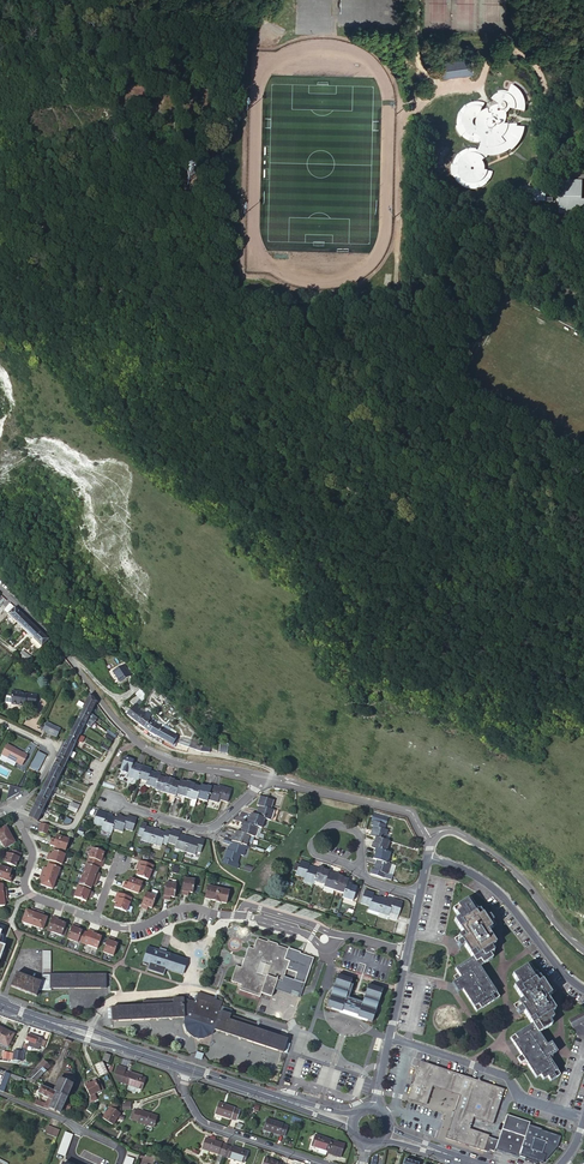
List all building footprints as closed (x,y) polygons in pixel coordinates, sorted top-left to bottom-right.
[(472,58),(442,61),(444,77),(474,74),(472,58)] [(493,100),(493,101),(499,106),(499,107),(498,107),(498,108),(498,109),(499,109),(499,110),(500,111),(501,111),(501,112),(503,112),(504,111),(505,111),(505,112),(506,111),(507,110),(508,108),(509,108),(524,111),(524,108),(525,106),(524,103),(522,104),(522,102),(522,101),(522,100),(520,97),(522,96),(520,93),(519,92),(516,90),(514,88),(511,87),(508,95),(508,94),(507,94),(506,94),(505,93),(504,93),(503,93),(502,93),(501,93),(500,93),(499,94),(498,94),(499,96),(498,96),(496,97),(495,98),(493,100)] [(487,156),(487,155),(490,155),(496,154),(496,152),(498,152),(498,154),(502,152),(506,150),(509,149),(510,150),(513,148),(514,146),(517,143),(521,137),(522,133),(523,127),(515,126),(516,124),(504,124),(499,121),(498,121),(497,122),(496,121),(496,120),(495,119),(494,119),(494,118),(493,118),(492,118),(492,117),(491,117),(492,114),(489,114),(488,109),(483,111),(481,110),(484,104),(482,103),(480,103),(477,103),(474,103),(472,104),(471,104),(468,105),(465,108),(463,110),(462,111),(461,113),(459,117),(458,122),(459,126),(466,124),(468,129),(463,134),(463,135),(465,136),(468,139),(472,140),(473,141),(477,141),(478,141),(480,141),(481,140),(482,141),(482,142),(478,151),(477,152),(475,151),(476,150),(473,149),(471,149),(469,149),(466,150),(464,151),(461,153),(460,154),(457,156),(455,160),(454,161),(453,163),(453,165),(459,166),(460,172),(454,175),(456,179),(458,181),(458,182),(461,183),(464,186),(465,186),(466,186),(468,187),(470,187),(472,187),(475,187),(478,186),(479,186),(482,184),(485,182),(487,179),(489,177),(490,174),(490,172),(491,171),(484,170),(481,169),(481,167),(481,166),(481,165),(481,164),(480,163),(480,162),(481,161),(487,156)] [(488,109),(489,114),(492,114),(491,117),(492,117),(492,118),(493,118),(494,118),(494,119),(495,119),(496,120),(496,121),(497,122),(498,121),(499,121),(504,124),(505,122),(505,121),(506,120),(506,116),(506,113),(505,112),(505,111),(504,111),(503,112),(501,112),(501,111),(500,111),(499,110),(499,109),(498,109),(498,108),(498,107),(499,107),(499,106),(495,107),(492,108),(490,108),(488,109)] [(466,124),(459,126),(459,127),(460,129),(460,130),(461,132),(463,134),(468,129),(466,124)] [(559,184),(558,203),(562,203),(562,214),(583,215),(583,200),(581,199),(581,201),(577,201),(577,196),(581,196),(581,184),(577,184),(578,181),(563,180),(562,184),(559,184)] [(513,189),(510,191),(508,200),(518,202),(520,194),(518,190),(513,189)] [(545,198),(545,189),(524,189),(524,201),(558,202),(558,199),(545,198)] [(543,191),(525,190),(525,200),(543,200),(543,191)] [(17,622),(23,616),(14,607),(10,603),(6,608),(10,611),(8,614),(17,622)] [(17,622),(25,630),(31,623),(30,622),(23,616),(17,622)] [(31,623),(25,630),(33,638),(40,631),(31,623)] [(41,646),(48,639),(40,631),(33,638),(41,646)] [(33,638),(31,640),(39,649),(41,646),(33,638)] [(23,651),(19,656),(26,661),(31,657),(23,651)] [(62,664),(67,660),(62,654),(57,658),(62,664)] [(130,676),(124,665),(113,672),(119,683),(130,676)] [(68,682),(78,675),(74,669),(63,676),(68,682)] [(20,690),(21,688),(12,686),(10,692),(12,694),(10,700),(23,703),(25,701),(25,700),(35,703),(37,692),(26,690),(26,691),(20,690)] [(82,709),(90,713),(96,702),(89,694),(84,704),(82,709)] [(81,709),(82,709),(84,704),(77,701),(75,706),(81,709)] [(127,715),(138,723),(145,715),(144,715),(146,712),(141,708),(140,708),(135,704),(127,715)] [(97,718),(90,713),(82,709),(80,714),(88,719),(93,723),(97,718)] [(88,719),(80,714),(77,720),(85,725),(85,724),(88,719)] [(145,715),(138,723),(144,728),(150,720),(145,715)] [(150,720),(144,728),(149,732),(156,723),(158,720),(153,716),(150,720)] [(90,727),(93,723),(88,719),(85,724),(90,727)] [(85,725),(77,720),(71,731),(79,735),(85,725)] [(165,724),(158,720),(156,723),(149,732),(156,736),(161,727),(165,725),(165,724)] [(46,722),(42,730),(56,737),(60,729),(46,722)] [(164,740),(169,731),(170,728),(165,725),(161,727),(156,736),(164,740)] [(79,735),(71,731),(69,735),(65,743),(73,747),(77,741),(82,743),(84,738),(79,735)] [(177,736),(169,731),(164,740),(172,745),(174,742),(176,743),(179,737),(178,737),(179,736),(177,735),(177,736)] [(114,738),(107,733),(104,737),(111,742),(114,738)] [(189,748),(191,740),(181,737),(178,744),(189,748)] [(201,751),(203,745),(202,745),(191,740),(189,748),(201,751)] [(57,757),(66,762),(73,747),(65,743),(60,753),(57,757)] [(228,744),(221,743),(219,752),(227,754),(228,744)] [(6,744),(1,754),(2,754),(8,758),(22,765),(27,754),(6,744)] [(38,752),(29,768),(38,773),(46,756),(38,752)] [(51,771),(60,775),(66,762),(57,757),(51,770),(51,771)] [(138,779),(142,765),(138,764),(137,766),(132,764),(133,761),(124,758),(120,772),(128,774),(127,777),(137,781),(138,779)] [(151,768),(142,765),(138,779),(140,780),(138,789),(142,790),(144,782),(146,782),(145,785),(155,788),(159,776),(160,773),(156,772),(156,773),(151,771),(151,768)] [(45,782),(54,786),(60,775),(51,771),(47,778),(45,782)] [(155,788),(155,790),(165,794),(170,778),(165,777),(165,778),(163,778),(159,776),(155,788)] [(174,780),(170,778),(165,794),(171,795),(175,797),(176,794),(179,783),(174,781),(174,780)] [(176,794),(186,798),(191,783),(186,781),(186,782),(180,781),(179,783),(176,794)] [(42,788),(52,792),(54,786),(45,782),(42,788)] [(194,806),(197,799),(196,799),(200,787),(195,785),(195,784),(191,783),(186,798),(191,800),(190,805),(194,806)] [(217,786),(212,784),(211,787),(207,800),(217,803),(218,800),(227,803),(231,789),(218,785),(217,786)] [(197,799),(207,802),(207,800),(211,787),(207,785),(207,787),(201,785),(200,787),(196,799),(197,799)] [(15,795),(24,790),(10,786),(8,793),(6,800),(15,795)] [(40,792),(49,797),(51,793),(52,792),(42,788),(40,792)] [(40,793),(37,798),(46,802),(49,797),(40,792),(40,793)] [(265,819),(271,821),(274,810),(271,809),(273,800),(260,796),(257,805),(260,806),(258,812),(257,811),(256,815),(265,818),(265,819)] [(37,798),(35,802),(44,807),(46,802),(37,798)] [(35,802),(33,808),(42,812),(44,807),(35,802)] [(42,812),(33,808),(29,816),(28,817),(37,822),(42,812)] [(112,829),(116,818),(111,816),(111,818),(106,816),(107,813),(98,810),(93,824),(102,827),(101,830),(111,833),(112,829)] [(121,815),(117,814),(116,818),(112,829),(122,832),(124,829),(132,831),(136,818),(127,815),(126,818),(120,816),(121,815)] [(257,827),(261,828),(262,828),(265,819),(265,818),(256,815),(251,814),(249,820),(248,819),(246,824),(257,827)] [(388,819),(373,814),(372,819),(386,823),(388,819)] [(370,835),(375,837),(385,840),(387,830),(385,829),(386,825),(373,820),(371,825),(374,826),(372,831),(371,831),(370,835)] [(140,840),(150,843),(155,828),(151,827),(151,828),(146,826),(147,824),(141,822),(137,835),(141,837),(140,840)] [(250,836),(254,837),(255,833),(257,827),(246,824),(242,822),(241,826),(242,827),(240,832),(250,836)] [(49,826),(40,823),(37,832),(46,835),(49,826)] [(8,836),(4,828),(0,830),(0,841),(8,836)] [(150,843),(161,847),(162,844),(166,845),(167,842),(170,831),(166,830),(165,832),(159,831),(159,830),(159,829),(155,828),(150,843)] [(174,848),(184,851),(189,836),(185,835),(184,836),(180,834),(180,832),(171,829),(170,831),(167,842),(175,845),(174,848)] [(240,832),(236,831),(234,837),(233,836),(231,841),(247,846),(248,842),(250,836),(240,832)] [(50,840),(49,845),(54,847),(64,851),(68,840),(56,835),(54,840),(54,841),(50,840)] [(0,841),(0,846),(2,850),(12,844),(8,836),(0,841)] [(189,836),(184,851),(195,855),(196,852),(200,853),(204,840),(199,838),(198,841),(194,839),(194,838),(189,836)] [(371,847),(375,848),(386,852),(389,841),(385,840),(375,837),(374,842),(372,842),(371,847)] [(227,850),(224,859),(237,863),(238,862),(240,854),(243,855),(246,848),(247,846),(231,841),(230,845),(229,847),(228,850),(227,850)] [(103,852),(91,848),(86,862),(98,866),(100,867),(102,861),(100,860),(101,857),(103,852)] [(375,853),(373,859),(376,860),(387,863),(390,853),(386,852),(375,848),(374,853),(375,853)] [(10,855),(6,853),(3,863),(15,867),(20,853),(12,850),(10,855)] [(47,855),(46,860),(49,861),(61,865),(64,854),(63,854),(53,850),(51,854),(50,856),(47,855)] [(223,859),(222,863),(238,868),(239,865),(238,862),(237,863),(224,859),(223,859)] [(152,865),(138,860),(136,866),(138,867),(137,870),(135,875),(147,879),(152,865)] [(387,863),(376,860),(375,864),(376,864),(374,870),(371,869),(370,874),(383,878),(384,873),(388,875),(391,864),(387,863)] [(303,881),(313,884),(314,882),(318,868),(314,867),(313,868),(308,866),(309,864),(300,861),(299,864),(297,871),(296,875),(304,877),(303,881)] [(60,868),(48,864),(46,868),(46,870),(42,869),(41,873),(56,878),(60,868)] [(86,864),(82,874),(96,879),(98,875),(95,874),(96,872),(97,868),(86,864)] [(391,880),(395,866),(391,864),(388,875),(384,873),(383,878),(391,880)] [(0,866),(0,879),(11,882),(12,878),(9,877),(10,875),(11,870),(0,866)] [(324,885),(328,873),(328,871),(323,869),(323,868),(319,867),(318,868),(314,882),(324,885)] [(56,878),(41,873),(40,877),(43,878),(42,880),(40,884),(52,888),(56,878)] [(323,887),(333,890),(338,875),(334,874),(334,875),(328,873),(324,885),(323,887)] [(96,879),(82,874),(78,884),(90,888),(91,884),(92,882),(95,884),(96,879)] [(338,875),(333,890),(344,894),(347,882),(348,879),(342,877),(343,876),(338,875)] [(141,882),(129,878),(127,882),(127,884),(123,883),(122,887),(137,893),(141,882)] [(194,880),(183,878),(180,894),(185,895),(186,891),(188,892),(192,892),(194,880)] [(344,894),(342,898),(352,901),(357,887),(351,885),(351,884),(347,882),(344,894)] [(164,883),(162,898),(167,899),(167,896),(170,896),(174,897),(175,884),(164,883)] [(214,902),(218,887),(210,885),(210,887),(207,886),(204,898),(210,900),(209,900),(214,902)] [(89,890),(77,886),(73,896),(85,901),(86,897),(87,895),(90,896),(92,891),(89,890)] [(226,889),(218,887),(214,902),(219,903),(219,902),(225,904),(228,891),(225,890),(226,889)] [(378,913),(383,897),(379,896),(379,897),(373,896),(374,893),(365,890),(360,903),(369,906),(368,910),(378,913)] [(130,897),(116,892),(115,895),(117,896),(116,899),(114,904),(126,908),(130,897)] [(155,896),(145,892),(139,907),(144,909),(145,906),(151,908),(155,896)] [(387,899),(383,897),(378,913),(388,916),(390,913),(398,916),(403,902),(393,899),(388,897),(387,899)] [(485,919),(472,898),(453,909),(459,918),(455,921),(463,934),(455,939),(461,948),(465,946),(473,958),(456,970),(458,974),(454,977),(457,981),(453,984),(459,993),(463,991),(477,1012),(499,998),(480,967),(492,959),(489,954),(494,951),(491,947),(495,944),(487,931),(495,926),(490,917),(485,919)] [(31,926),(37,911),(32,909),(31,912),(29,912),(25,910),(21,922),(31,926)] [(41,912),(37,911),(31,926),(42,929),(46,918),(42,916),(40,915),(41,912)] [(388,916),(388,918),(397,921),(399,916),(398,916),(390,913),(388,916)] [(58,919),(52,916),(46,930),(61,936),(65,924),(60,922),(57,921),(58,919)] [(76,925),(72,924),(66,939),(77,943),(77,942),(81,931),(77,929),(75,929),(76,925)] [(93,932),(87,929),(86,933),(82,944),(96,949),(101,937),(95,935),(92,934),(93,932)] [(86,933),(81,931),(77,942),(82,944),(86,933)] [(112,939),(107,937),(102,952),(112,956),(117,944),(113,942),(111,941),(112,939)] [(186,957),(144,944),(139,960),(150,964),(148,969),(164,974),(165,969),(180,974),(186,957)] [(288,948),(287,949),(284,959),(289,961),(286,969),(297,973),(294,980),(304,984),(313,958),(300,953),(300,952),(288,948)] [(50,951),(42,951),(42,979),(37,978),(36,981),(16,973),(11,986),(36,996),(38,991),(50,991),(50,988),(106,988),(106,974),(51,974),(50,951)] [(545,986),(531,964),(513,976),(519,984),(514,987),(523,1001),(515,1006),(520,1015),(524,1012),(533,1025),(511,1039),(522,1056),(518,1059),(521,1063),(525,1061),(536,1078),(541,1076),(543,1080),(548,1077),(550,1081),(560,1075),(549,1058),(557,1052),(551,1043),(547,1046),(539,1034),(551,1025),(549,1021),(553,1018),(550,1013),(554,1011),(546,998),(555,992),(549,983),(545,986)] [(344,1011),(348,1012),(347,1013),(348,1014),(349,1015),(350,1015),(351,1015),(352,1014),(358,1015),(357,1017),(372,1022),(379,1000),(383,990),(368,985),(362,1003),(348,998),(352,985),(350,984),(352,980),(337,975),(327,1007),(341,1012),(342,1010),(344,1011)] [(165,987),(167,981),(151,976),(149,984),(161,988),(161,985),(165,987)] [(304,984),(284,977),(282,982),(277,980),(274,989),(291,995),(292,991),(298,993),(297,997),(299,998),(304,984)] [(231,1010),(220,1006),(221,1002),(213,1000),(214,998),(197,992),(194,1002),(189,1001),(190,997),(185,996),(184,999),(183,998),(143,1000),(143,1006),(111,1007),(112,1021),(185,1018),(185,1022),(186,1031),(193,1038),(203,1039),(211,1034),(213,1030),(283,1053),(287,1039),(254,1028),(256,1024),(230,1015),(231,1010)] [(582,1014),(566,1024),(571,1031),(583,1023),(583,1018),(582,1014)] [(0,1027),(0,1043),(8,1047),(14,1034),(0,1027)] [(46,1041),(28,1035),(26,1040),(29,1042),(28,1045),(30,1045),(29,1046),(39,1050),(40,1047),(44,1048),(46,1041)] [(22,1052),(20,1052),(14,1051),(14,1054),(4,1052),(3,1061),(9,1062),(9,1059),(20,1061),(21,1053),(22,1052)] [(111,1055),(105,1054),(102,1061),(108,1063),(111,1055)] [(50,1066),(44,1061),(34,1070),(27,1079),(26,1081),(34,1084),(35,1082),(50,1066)] [(466,1094),(471,1078),(420,1061),(409,1096),(424,1101),(430,1082),(466,1094)] [(100,1076),(107,1073),(102,1062),(95,1065),(100,1076)] [(125,1068),(117,1066),(114,1075),(117,1081),(127,1085),(125,1089),(133,1091),(134,1087),(141,1089),(145,1078),(129,1073),(125,1072),(125,1068)] [(63,1075),(74,1080),(75,1078),(75,1075),(65,1071),(63,1075)] [(4,1092),(9,1077),(11,1074),(5,1072),(0,1085),(0,1091),(4,1092)] [(61,1080),(73,1085),(74,1081),(74,1080),(63,1075),(61,1080)] [(460,1113),(452,1140),(484,1151),(489,1137),(489,1135),(470,1129),(474,1118),(493,1124),(504,1090),(471,1078),(466,1094),(469,1094),(462,1113),(460,1113)] [(49,1108),(60,1113),(62,1107),(69,1110),(71,1105),(65,1103),(73,1085),(61,1080),(59,1079),(54,1092),(41,1086),(38,1094),(50,1099),(47,1105),(38,1100),(36,1101),(35,1104),(48,1109),(49,1108)] [(95,1082),(99,1091),(103,1090),(98,1080),(95,1082)] [(90,1097),(90,1100),(95,1097),(94,1094),(99,1091),(95,1082),(89,1085),(85,1087),(89,1096),(90,1097)] [(424,1101),(409,1096),(407,1099),(426,1106),(432,1087),(460,1096),(455,1111),(460,1113),(462,1113),(469,1094),(466,1094),(430,1082),(424,1101)] [(235,1108),(218,1102),(215,1114),(231,1119),(236,1120),(239,1110),(235,1108)] [(102,1118),(113,1125),(120,1114),(119,1113),(121,1109),(112,1103),(102,1118)] [(135,1109),(133,1116),(132,1119),(132,1120),(153,1127),(156,1116),(135,1109)] [(446,1138),(452,1140),(460,1113),(455,1111),(446,1138)] [(529,1122),(507,1114),(503,1129),(518,1134),(516,1144),(522,1146),(529,1122)] [(287,1126),(267,1119),(263,1130),(284,1136),(287,1126)] [(45,1134),(57,1138),(60,1130),(48,1126),(45,1134)] [(506,1153),(518,1157),(519,1156),(522,1146),(516,1144),(518,1134),(503,1129),(499,1141),(496,1150),(506,1153)] [(72,1135),(65,1133),(58,1154),(65,1156),(72,1135)] [(331,1140),(315,1135),(312,1146),(319,1148),(317,1153),(326,1155),(327,1153),(340,1158),(344,1144),(336,1142),(331,1140)] [(310,1140),(302,1137),(299,1145),(307,1148),(310,1140)] [(499,1141),(489,1137),(484,1151),(487,1152),(487,1149),(494,1152),(495,1149),(496,1150),(499,1141)] [(222,1156),(226,1146),(222,1144),(222,1143),(213,1140),(210,1139),(206,1138),(202,1149),(218,1155),(218,1154),(222,1155),(222,1156)] [(231,1147),(226,1146),(222,1156),(227,1157),(227,1158),(243,1163),(247,1152),(231,1147)] [(546,1154),(522,1146),(519,1156),(526,1158),(525,1160),(538,1163),(539,1162),(541,1162),(544,1161),(546,1154)]
